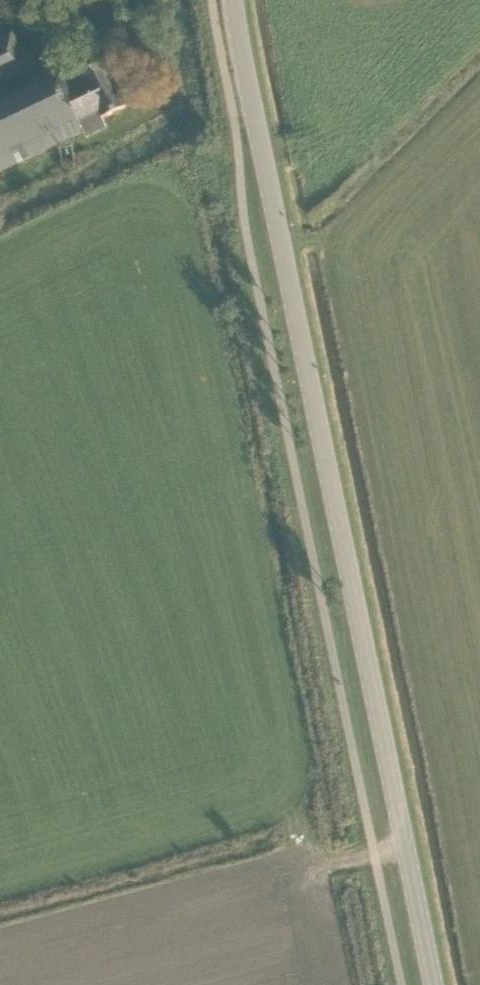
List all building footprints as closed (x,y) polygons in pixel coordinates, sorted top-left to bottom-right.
[(84,133),(82,130),(127,107),(104,63),(71,79),(61,57),(31,71),(12,32),(0,38),(0,173),(84,133)]
